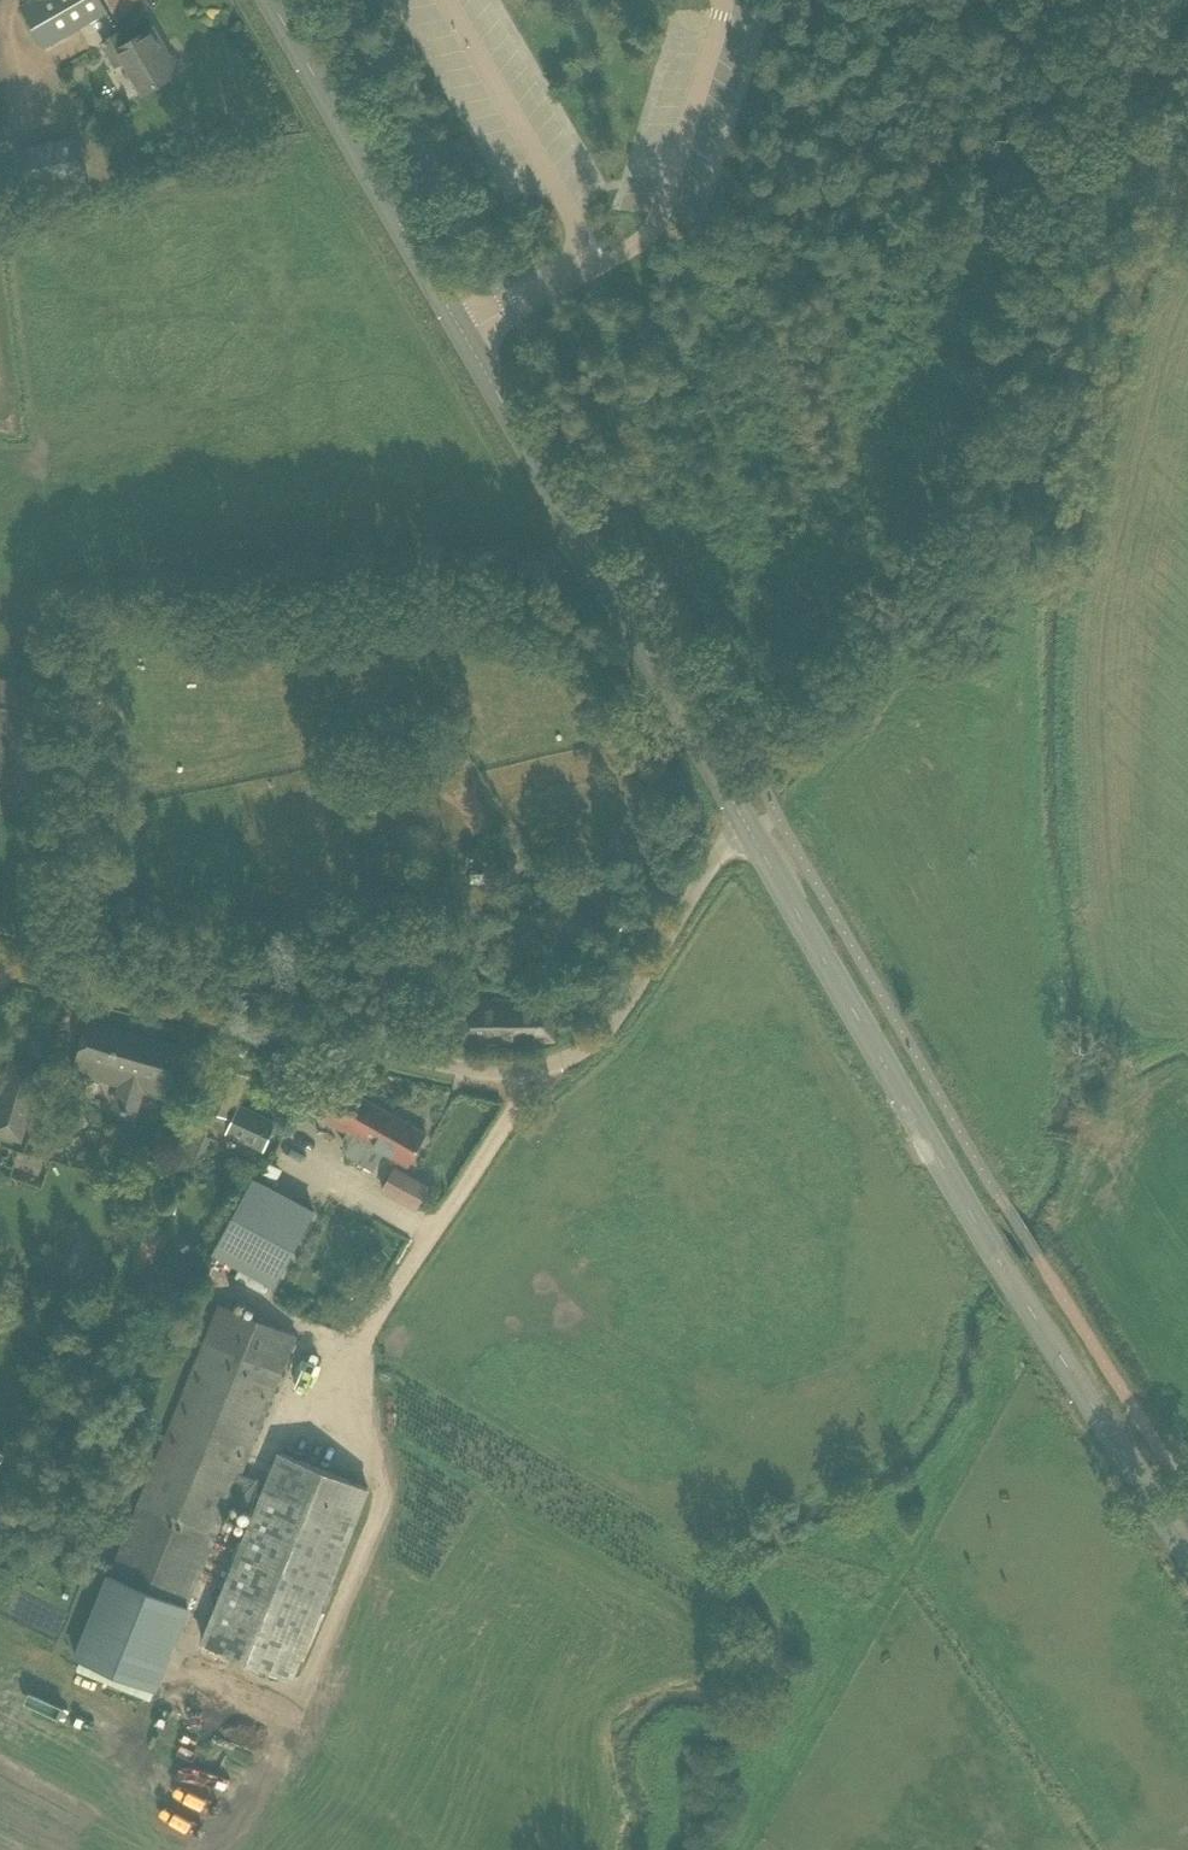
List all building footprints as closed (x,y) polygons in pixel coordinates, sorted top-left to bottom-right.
[(20,5),(43,47),(87,23),(108,11),(101,0),(29,0),(20,5)] [(120,32),(103,42),(116,65),(125,60),(142,92),(154,86),(175,74),(159,47),(163,45),(153,28),(126,44),(120,32)] [(554,997),(530,998),(461,1000),(463,1042),(555,1040),(554,997)] [(183,1048),(89,1021),(74,1070),(121,1083),(117,1096),(130,1099),(133,1087),(169,1097),(183,1048)] [(0,1097),(0,1136),(22,1142),(41,1071),(10,1062),(0,1097)] [(199,1119),(263,1150),(277,1122),(241,1105),(239,1107),(232,1103),(243,1078),(221,1069),(205,1104),(206,1104),(199,1119)] [(407,1165),(427,1133),(330,1079),(312,1113),(353,1136),(344,1150),(347,1157),(372,1171),(383,1152),(407,1165)] [(192,1130),(183,1154),(203,1162),(212,1138),(192,1130)] [(395,1166),(382,1191),(417,1210),(430,1185),(395,1166)] [(268,1291),(314,1212),(254,1176),(209,1256),(268,1291)] [(148,1229),(139,1249),(152,1255),(161,1235),(148,1229)] [(188,1608),(219,1534),(299,1335),(221,1304),(206,1342),(142,1503),(112,1577),(188,1608)] [(280,1452),(205,1641),(291,1677),(371,1489),(280,1452)]
